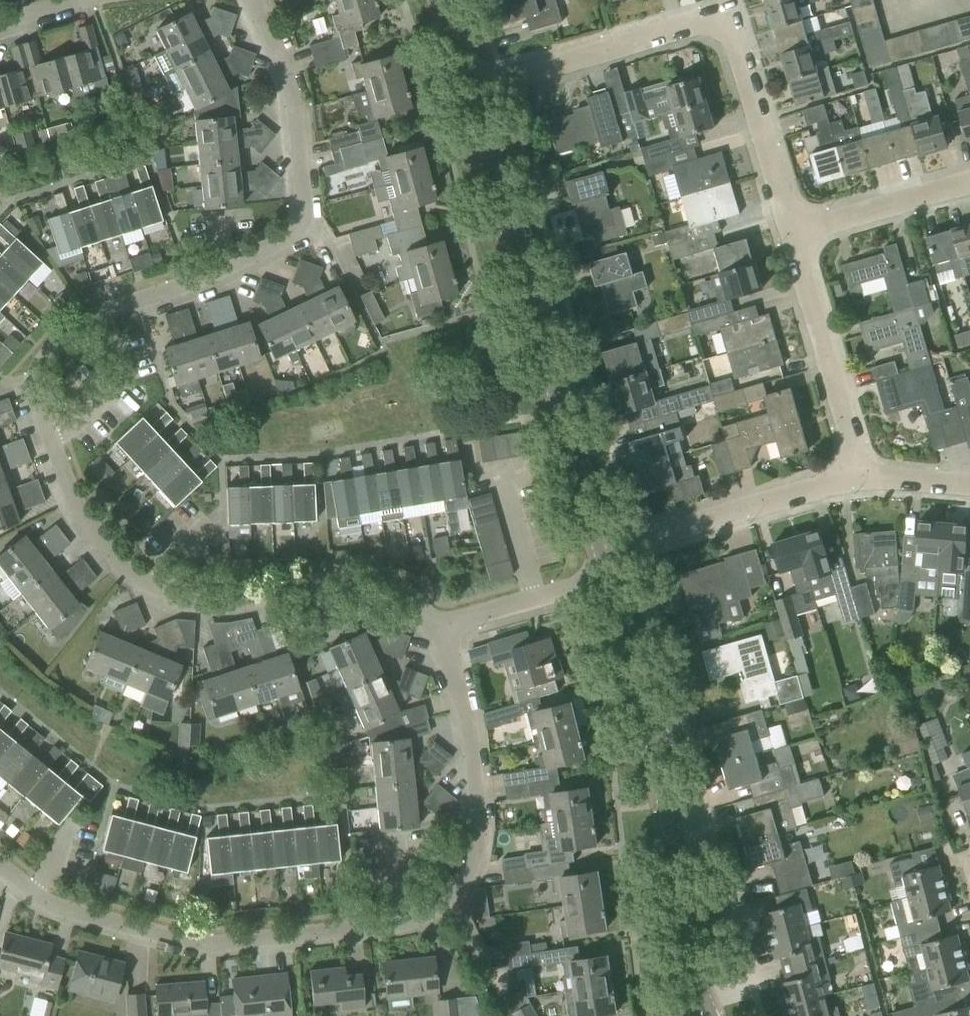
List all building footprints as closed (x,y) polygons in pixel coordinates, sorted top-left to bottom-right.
[(312,58),(342,49),(357,45),(352,25),(378,18),(373,0),(339,0),(333,2),(337,15),(331,17),(335,33),(337,32),(338,37),(308,46),(312,58)] [(507,22),(534,14),(538,29),(562,22),(556,0),(500,0),(507,22)] [(774,28),(803,20),(799,6),(817,0),(775,0),(766,3),(774,28)] [(853,13),(875,6),(873,0),(854,0),(850,1),(853,13)] [(853,13),(857,24),(878,18),(875,6),(853,13)] [(209,19),(232,27),(236,15),(213,7),(209,19)] [(155,31),(164,50),(205,30),(208,19),(196,25),(190,13),(155,31)] [(954,21),(960,42),(969,39),(969,33),(966,17),(954,21)] [(857,24),(860,36),(881,30),(878,18),(857,24)] [(164,50),(174,69),(209,52),(204,42),(216,36),(217,35),(228,39),(232,27),(209,19),(208,19),(205,30),(164,50)] [(774,28),(781,54),(833,39),(853,32),(850,21),(806,33),(803,20),(774,28)] [(954,21),(942,24),(948,45),(960,42),(954,21)] [(942,24),(919,31),(925,51),(948,45),(942,24)] [(881,30),(860,36),(869,67),(890,61),(885,41),(881,30)] [(919,31),(908,34),(913,55),(925,51),(919,31)] [(120,34),(112,38),(117,47),(124,43),(125,41),(121,33),(120,34)] [(908,34),(896,37),(902,58),(913,55),(908,34)] [(896,37),(885,41),(890,61),(902,58),(896,37)] [(781,54),(789,79),(817,71),(817,70),(813,56),(836,50),(833,39),(781,54)] [(232,46),(228,58),(251,66),(255,54),(232,46)] [(96,47),(61,57),(70,88),(86,84),(105,79),(96,47)] [(342,49),(312,58),(315,69),(345,60),(342,49)] [(174,69),(183,89),(223,70),(227,58),(228,58),(227,57),(215,63),(209,52),(174,69)] [(361,78),(365,92),(402,81),(395,54),(360,64),(359,62),(350,64),(354,80),(361,78)] [(61,57),(27,67),(36,98),(70,88),(61,57)] [(194,109),(197,114),(238,102),(236,87),(228,91),(223,81),(236,75),(236,74),(247,77),(251,66),(228,58),(227,58),(223,70),(183,89),(194,109)] [(959,61),(969,94),(954,98),(966,141),(969,140),(969,58),(959,61)] [(921,154),(947,146),(939,116),(933,118),(925,90),(916,92),(908,63),(896,66),(902,87),(921,154)] [(0,75),(0,100),(2,107),(36,98),(27,67),(0,75)] [(136,67),(123,71),(128,84),(139,80),(140,80),(136,67)] [(817,71),(789,79),(796,106),(836,94),(828,67),(817,70),(817,71)] [(851,74),(855,88),(868,84),(864,70),(851,74)] [(639,91),(626,95),(634,123),(661,115),(674,112),(707,102),(711,101),(707,87),(704,88),(701,77),(699,71),(685,74),(687,81),(667,86),(670,95),(654,99),(654,98),(642,101),(639,91)] [(327,140),(330,151),(381,137),(376,118),(410,109),(402,81),(365,92),(354,95),(351,100),(354,111),(365,116),(366,123),(355,126),(357,132),(327,140)] [(141,87),(130,91),(136,109),(147,104),(141,87)] [(637,136),(634,123),(626,95),(625,95),(623,87),(587,98),(590,109),(548,121),(558,154),(600,142),(602,148),(623,141),(622,137),(631,135),(632,138),(637,136)] [(902,127),(887,131),(896,161),(921,154),(902,87),(889,91),(897,119),(899,119),(902,127)] [(863,91),(872,123),(884,119),(875,88),(863,91)] [(193,122),(196,144),(240,138),(248,146),(249,146),(264,126),(256,120),(248,129),(248,128),(234,130),(233,119),(239,118),(238,102),(197,114),(194,115),(194,121),(193,122)] [(707,102),(674,112),(678,124),(667,127),(671,140),(714,127),(707,102)] [(845,176),(830,122),(823,104),(803,110),(807,125),(817,122),(820,131),(816,132),(822,151),(810,154),(819,183),(845,176)] [(107,116),(109,123),(127,118),(124,111),(107,116)] [(152,117),(142,120),(145,128),(154,126),(152,117)] [(841,119),(830,122),(845,176),(870,168),(859,129),(858,126),(844,130),(841,119)] [(45,128),(49,140),(82,131),(80,124),(71,126),(70,121),(45,128)] [(884,121),(859,129),(870,168),(896,161),(887,131),(884,121)] [(264,126),(249,146),(250,147),(260,154),(275,135),(264,126)] [(11,132),(16,149),(34,144),(28,127),(11,132)] [(153,129),(144,132),(147,142),(156,139),(153,129)] [(314,132),(315,143),(323,141),(322,131),(314,132)] [(373,189),(391,184),(428,174),(420,147),(385,156),(384,155),(385,154),(381,137),(330,151),(336,173),(367,165),(367,164),(377,161),(379,169),(368,172),(373,189)] [(196,144),(198,165),(237,161),(236,149),(250,148),(250,147),(249,146),(248,146),(240,138),(196,144)] [(642,152),(644,162),(665,156),(665,155),(672,153),(668,139),(641,147),(640,147),(641,149),(642,152)] [(633,142),(630,143),(632,152),(636,151),(641,149),(640,147),(641,147),(639,141),(633,142)] [(636,151),(632,152),(636,164),(644,162),(642,152),(641,149),(636,151)] [(672,166),(681,197),(730,183),(721,152),(672,166)] [(665,156),(644,162),(648,175),(669,169),(665,156)] [(198,165),(200,186),(244,181),(254,189),(269,170),(261,163),(253,172),(252,171),(239,173),(237,161),(198,165)] [(141,189),(130,193),(129,193),(140,228),(162,221),(144,166),(134,169),(141,189)] [(156,170),(161,185),(171,183),(169,169),(156,170)] [(269,170),(254,189),(255,190),(264,197),(280,178),(269,170)] [(597,231),(599,242),(628,234),(620,205),(609,208),(606,195),(610,193),(604,171),(566,182),(573,205),(578,203),(586,233),(591,232),(591,233),(597,231)] [(123,173),(103,179),(109,200),(120,235),(140,228),(129,193),(130,193),(123,173)] [(435,201),(432,189),(434,189),(432,184),(430,184),(428,174),(391,184),(394,199),(387,200),(396,234),(414,229),(408,208),(435,201)] [(100,202),(89,206),(100,241),(120,235),(109,200),(103,179),(93,182),(100,202)] [(244,181),(200,186),(203,209),(243,204),(241,192),(254,191),(255,190),(254,189),(244,181)] [(664,231),(669,247),(696,240),(693,227),(740,214),(730,183),(681,197),(689,224),(664,231)] [(79,209),(68,212),(79,248),(100,241),(89,206),(82,186),(73,189),(79,209)] [(79,248),(68,212),(62,192),(52,195),(59,215),(47,219),(58,254),(79,248)] [(38,216),(24,220),(33,234),(42,231),(38,216)] [(951,230),(964,276),(969,274),(969,224),(951,230)] [(0,254),(27,279),(42,263),(0,225),(0,239),(8,246),(0,254)] [(347,235),(350,246),(381,237),(378,226),(347,235)] [(964,276),(951,230),(927,236),(937,273),(952,269),(955,279),(964,276)] [(381,237),(350,246),(353,258),(384,249),(381,237)] [(713,248),(721,274),(754,265),(747,238),(713,248)] [(696,240),(669,247),(673,259),(700,251),(696,240)] [(411,279),(412,280),(449,269),(441,241),(406,251),(405,248),(396,250),(400,262),(396,263),(394,268),(398,282),(411,279)] [(894,314),(931,303),(931,302),(929,302),(924,285),(913,288),(914,294),(911,295),(896,243),(884,247),(885,252),(842,265),(851,295),(863,291),(861,284),(884,277),(894,312),(894,314)] [(627,252),(589,263),(596,286),(601,284),(610,314),(638,306),(634,290),(648,286),(643,270),(633,273),(627,252)] [(158,253),(149,256),(152,263),(152,264),(161,262),(161,260),(158,253)] [(13,295),(27,279),(0,254),(0,283),(13,295)] [(149,254),(137,258),(140,267),(140,269),(141,269),(152,266),(152,264),(152,263),(149,256),(149,254)] [(299,260),(295,271),(318,279),(322,268),(299,260)] [(754,265),(721,274),(725,286),(715,290),(718,302),(761,289),(754,265)] [(449,269),(412,280),(415,293),(409,295),(416,319),(443,311),(442,310),(439,311),(436,301),(456,295),(449,269)] [(308,300),(296,306),(313,342),(333,332),(314,291),(318,279),(295,271),(291,283),(302,287),(302,288),(308,300)] [(98,276),(89,279),(90,284),(91,286),(100,283),(100,281),(98,276)] [(260,279),(256,290),(278,298),(279,298),(283,287),(260,279)] [(319,280),(318,279),(314,291),(333,332),(353,322),(336,286),(325,292),(319,280)] [(13,295),(0,283),(0,309),(13,295)] [(67,289),(54,298),(59,304),(64,300),(71,295),(71,294),(67,289)] [(278,298),(256,290),(252,302),(263,306),(263,307),(269,319),(257,324),(274,361),(286,355),(290,364),(299,360),(294,351),(274,309),(278,298)] [(359,296),(373,325),(384,320),(370,291),(359,296)] [(228,296),(216,300),(237,367),(258,361),(247,322),(238,325),(228,296)] [(280,298),(279,298),(278,298),(274,309),(294,351),(313,342),(296,306),(286,311),(280,298)] [(214,332),(205,336),(216,373),(237,367),(216,300),(205,303),(214,332)] [(687,309),(688,311),(692,324),(719,316),(715,301),(687,309)] [(912,370),(932,365),(920,325),(924,323),(934,312),(931,303),(894,314),(894,312),(859,323),(868,353),(904,342),(912,370)] [(187,309),(175,313),(196,380),(216,373),(205,336),(197,338),(187,309)] [(720,328),(727,352),(727,353),(776,339),(769,314),(741,322),(738,310),(719,316),(692,324),(693,326),(692,327),(695,336),(720,328)] [(660,336),(692,327),(693,326),(692,324),(688,311),(656,321),(660,336)] [(196,380),(175,313),(164,316),(173,345),(163,348),(176,386),(196,380)] [(954,334),(958,346),(969,343),(969,330),(954,334)] [(697,345),(693,331),(677,336),(682,350),(697,345)] [(9,335),(1,344),(10,353),(19,344),(9,335)] [(727,353),(727,352),(717,355),(717,354),(702,359),(705,371),(720,368),(721,371),(731,368),(734,379),(783,364),(776,339),(727,353)] [(603,352),(612,382),(648,372),(647,371),(647,369),(646,369),(637,341),(603,352)] [(872,367),(876,380),(899,374),(895,361),(872,367)] [(948,447),(967,441),(956,405),(945,409),(932,365),(912,370),(899,374),(876,380),(885,415),(921,404),(928,429),(942,425),(948,447)] [(647,405),(652,420),(676,413),(676,411),(713,400),(714,399),(713,397),(710,384),(709,384),(656,400),(652,388),(665,384),(659,367),(647,371),(648,372),(612,382),(612,385),(610,385),(614,401),(617,400),(621,413),(647,405)] [(968,376),(950,381),(956,405),(967,441),(969,449),(969,448),(969,383),(968,376)] [(708,383),(709,384),(710,384),(713,397),(735,391),(735,390),(730,377),(708,383)] [(714,399),(713,400),(717,412),(747,403),(742,388),(735,390),(735,391),(713,397),(714,399)] [(721,426),(725,440),(726,439),(726,441),(800,420),(790,388),(763,396),(768,412),(721,426)] [(12,410),(7,398),(0,401),(0,414),(12,410)] [(204,403),(188,409),(189,412),(192,420),(208,415),(205,407),(204,403)] [(213,407),(207,409),(209,415),(211,414),(215,413),(213,407)] [(16,421),(12,410),(0,414),(0,427),(16,421)] [(129,459),(157,434),(172,420),(165,412),(150,427),(141,417),(114,442),(129,459)] [(629,441),(636,467),(670,457),(666,444),(684,438),(676,413),(652,420),(656,434),(629,441)] [(803,433),(800,420),(726,441),(735,471),(751,466),(746,449),(777,439),(782,457),(808,450),(808,448),(813,446),(809,431),(803,433)] [(129,459),(144,475),(171,450),(187,435),(180,428),(165,442),(157,434),(129,459)] [(518,432),(504,435),(508,458),(522,456),(518,432)] [(504,435),(491,437),(495,461),(508,458),(504,435)] [(495,461),(491,437),(477,439),(481,463),(495,461)] [(26,451),(22,439),(0,447),(0,460),(26,451)] [(448,461),(437,463),(443,500),(445,512),(455,511),(452,498),(465,496),(455,439),(445,440),(448,461)] [(726,439),(725,440),(711,444),(720,475),(735,471),(726,441),(726,439)] [(427,464),(415,466),(421,503),(443,500),(437,463),(434,442),(424,444),(427,464)] [(144,475),(159,491),(186,465),(201,451),(195,444),(179,458),(171,450),(144,475)] [(406,469),(394,471),(400,507),(421,503),(415,466),(412,446),(402,448),(406,469)] [(384,472),(373,474),(381,521),(402,518),(400,507),(394,471),(391,450),(381,451),(384,472)] [(5,482),(1,472),(30,462),(26,451),(0,460),(0,483),(5,482)] [(362,466),(350,468),(352,478),(358,514),(360,514),(362,524),(381,521),(373,474),(370,453),(360,455),(362,466)] [(352,478),(350,468),(348,457),(339,459),(339,464),(337,464),(340,480),(322,483),(328,519),(338,518),(340,528),(362,524),(360,514),(358,514),(352,478)] [(676,501),(705,493),(699,475),(695,476),(691,464),(673,469),(670,457),(636,467),(644,492),(671,484),(676,501)] [(186,465),(159,491),(174,507),(216,467),(209,460),(194,474),(186,465)] [(303,484),(291,485),(293,522),(315,521),(312,463),(302,463),(303,484)] [(281,485),(270,486),(271,523),(293,522),(291,485),(291,464),(281,464),(281,485)] [(260,486),(248,487),(247,487),(249,524),(271,523),(270,486),(269,465),(259,465),(260,486)] [(247,487),(248,487),(247,466),(237,466),(238,487),(226,488),(227,525),(249,524),(247,487)] [(41,491),(36,480),(7,490),(5,482),(0,483),(0,506),(41,491)] [(0,506),(0,530),(20,522),(16,513),(45,502),(41,491),(0,506)] [(466,500),(470,513),(493,507),(489,493),(466,500)] [(111,505),(119,514),(125,508),(117,499),(111,505)] [(470,513),(474,527),(497,520),(493,507),(470,513)] [(474,527),(478,540),(501,534),(497,520),(474,527)] [(899,584),(898,607),(897,610),(898,610),(896,625),(904,623),(910,618),(912,611),(914,611),(915,595),(937,597),(939,579),(938,579),(942,523),(919,520),(916,551),(923,551),(922,565),(902,563),(899,584)] [(942,523),(938,579),(939,579),(959,580),(956,612),(969,613),(969,571),(964,570),(968,525),(942,523)] [(7,578),(62,534),(55,525),(31,544),(25,536),(0,555),(0,568),(7,578)] [(819,529),(795,536),(815,601),(836,595),(844,622),(859,618),(850,587),(851,587),(845,567),(832,570),(819,529)] [(881,608),(898,607),(899,584),(896,530),(854,533),(856,568),(865,568),(866,577),(874,576),(876,597),(881,597),(881,608)] [(20,595),(51,570),(45,563),(70,544),(62,534),(7,578),(0,583),(0,586),(12,601),(20,595)] [(478,540),(482,554),(505,547),(501,534),(478,540)] [(797,593),(791,595),(797,616),(817,610),(815,601),(795,536),(772,543),(781,572),(790,570),(797,593)] [(420,545),(408,548),(410,560),(422,557),(420,545)] [(482,554),(485,567),(509,560),(505,547),(482,554)] [(726,561),(680,574),(696,630),(715,624),(730,620),(734,622),(742,619),(744,615),(740,600),(752,596),(750,588),(766,584),(756,549),(740,554),(725,558),(726,561)] [(20,595),(34,612),(89,568),(81,559),(57,578),(51,570),(20,595)] [(237,560),(237,571),(251,571),(251,570),(251,559),(237,560)] [(509,560),(485,567),(490,582),(513,575),(509,560)] [(89,568),(34,612),(57,641),(72,629),(88,608),(87,607),(87,608),(80,602),(78,603),(72,597),(97,578),(89,568)] [(866,582),(851,587),(850,587),(859,618),(875,613),(866,582)] [(788,641),(797,675),(807,672),(807,673),(809,673),(801,645),(803,645),(801,637),(804,636),(797,616),(791,595),(774,600),(787,641),(788,641)] [(117,623),(140,614),(136,603),(113,612),(117,623)] [(105,676),(124,684),(140,648),(129,644),(124,634),(145,625),(140,614),(117,623),(121,633),(122,635),(105,676)] [(164,624),(173,647),(185,642),(175,619),(164,624)] [(124,684),(144,693),(161,651),(173,647),(164,624),(153,629),(161,649),(151,653),(140,648),(124,684)] [(267,627),(254,631),(276,698),(298,690),(286,653),(276,656),(267,627)] [(382,640),(405,650),(409,637),(387,628),(382,640)] [(84,668),(105,676),(122,635),(121,633),(111,636),(100,631),(84,668)] [(253,664),(244,667),(256,704),(276,698),(254,631),(243,634),(253,664)] [(328,649),(337,670),(378,652),(378,649),(369,645),(364,633),(328,649)] [(804,698),(797,675),(775,681),(762,634),(702,651),(708,671),(721,667),(723,676),(736,673),(739,682),(741,681),(746,702),(777,694),(780,704),(804,698)] [(550,637),(519,647),(515,635),(489,643),(495,665),(516,659),(525,689),(562,678),(550,637)] [(226,640),(213,645),(235,711),(256,704),(244,667),(235,670),(226,640)] [(337,670),(345,689),(381,673),(376,662),(380,652),(401,660),(405,650),(382,640),(378,649),(378,652),(337,670)] [(235,711),(213,645),(202,648),(210,672),(213,671),(215,676),(197,683),(195,703),(200,702),(206,721),(235,711)] [(161,651),(144,693),(139,705),(160,713),(181,665),(168,660),(173,647),(161,651)] [(299,662),(302,672),(309,670),(313,662),(310,657),(299,662)] [(345,689),(354,709),(395,690),(406,695),(414,672),(404,668),(399,682),(392,679),(385,682),(381,673),(345,689)] [(414,672),(406,695),(407,695),(418,699),(427,676),(414,672)] [(366,736),(386,732),(405,727),(399,713),(395,704),(405,700),(407,695),(406,695),(395,690),(354,709),(366,736)] [(534,742),(540,740),(579,730),(572,703),(543,710),(540,696),(519,701),(519,703),(484,713),(486,726),(524,715),(523,713),(527,712),(534,742)] [(785,704),(788,716),(807,710),(804,698),(785,704)] [(11,711),(3,705),(0,708),(0,724),(11,711)] [(87,716),(99,720),(103,710),(92,705),(87,716)] [(316,713),(320,724),(330,719),(327,709),(316,713)] [(722,764),(756,754),(773,749),(769,736),(762,709),(738,716),(742,730),(715,738),(722,764)] [(312,726),(309,716),(286,724),(288,731),(312,726)] [(118,728),(128,732),(132,721),(123,717),(118,728)] [(918,724),(934,765),(948,760),(943,746),(948,744),(937,717),(918,724)] [(14,741),(27,725),(20,718),(6,735),(0,729),(0,758),(14,741)] [(330,719),(320,724),(323,733),(334,728),(330,719)] [(188,746),(189,723),(178,722),(177,753),(188,753),(188,746)] [(199,723),(189,723),(188,746),(198,747),(199,723)] [(267,738),(288,731),(286,724),(265,731),(267,738)] [(891,732),(898,756),(921,750),(914,725),(891,732)] [(370,743),(372,765),(415,761),(419,758),(410,752),(409,739),(405,727),(386,732),(391,741),(370,743)] [(503,774),(505,786),(551,780),(549,767),(585,758),(579,730),(540,740),(544,753),(538,755),(541,767),(526,769),(526,770),(503,774)] [(31,755),(44,738),(36,732),(23,748),(14,741),(0,758),(0,777),(7,784),(31,755)] [(423,752),(442,768),(451,757),(432,741),(423,752)] [(7,784),(24,797),(48,768),(61,752),(53,746),(40,762),(31,755),(7,784)] [(954,775),(959,787),(958,787),(969,813),(969,750),(962,753),(968,769),(954,775)] [(372,765),(374,787),(413,784),(412,770),(419,762),(436,776),(442,768),(423,752),(419,758),(415,761),(372,765)] [(757,781),(761,795),(796,785),(790,765),(779,769),(777,762),(759,767),(756,754),(722,764),(730,789),(757,781)] [(24,797),(41,811),(64,782),(77,766),(70,759),(56,776),(48,768),(24,797)] [(64,782),(41,811),(57,824),(81,796),(89,802),(102,786),(86,773),(73,789),(64,782)] [(738,817),(745,843),(779,833),(797,828),(791,808),(803,805),(802,802),(825,796),(820,778),(796,785),(761,795),(765,809),(738,817)] [(554,821),(554,823),(593,817),(589,788),(553,793),(551,780),(505,786),(507,799),(543,793),(545,808),(543,808),(545,823),(554,821)] [(374,787),(376,809),(421,804),(423,805),(430,811),(446,792),(437,784),(423,801),(415,795),(413,784),(374,787)] [(446,792),(430,811),(440,819),(456,800),(446,792)] [(123,856),(132,820),(138,800),(128,797),(123,818),(110,814),(101,850),(123,856)] [(144,861),(153,826),(158,805),(149,803),(143,823),(132,820),(123,856),(144,861)] [(325,824),(314,826),(318,862),(339,860),(333,803),(323,804),(325,824)] [(421,804),(376,809),(379,830),(418,826),(416,813),(423,805),(421,804)] [(304,827),(292,828),(296,865),(318,862),(314,826),(311,805),(301,806),(304,827)] [(282,829),(271,830),(275,867),(296,865),(292,828),(290,807),(280,808),(282,829)] [(144,861),(165,867),(174,831),(179,811),(170,808),(164,828),(153,826),(144,861)] [(261,831),(249,833),(254,869),(275,867),(271,830),(269,809),(259,811),(261,831)] [(239,834),(228,835),(232,872),(254,869),(249,833),(247,812),(237,813),(239,834)] [(174,831),(165,867),(186,872),(200,816),(191,814),(185,834),(174,831)] [(232,872),(228,835),(226,814),(216,815),(218,836),(205,837),(209,874),(232,872)] [(593,817),(554,823),(556,835),(550,837),(552,853),(561,852),(561,849),(597,844),(593,817)] [(14,841),(22,847),(30,837),(22,831),(14,841)] [(779,833),(745,843),(752,868),(779,860),(788,890),(780,892),(781,893),(813,884),(800,841),(782,846),(779,833)] [(502,859),(504,872),(543,867),(543,866),(541,856),(526,859),(526,856),(502,859)] [(904,884),(907,897),(907,898),(948,887),(945,875),(942,875),(939,865),(919,870),(915,858),(889,865),(895,887),(904,884)] [(562,891),(564,906),(603,900),(599,872),(571,876),(569,863),(570,863),(570,862),(543,866),(543,867),(504,872),(506,884),(536,880),(536,881),(553,878),(555,891),(562,891)] [(298,878),(322,877),(321,864),(297,865),(298,878)] [(861,870),(852,873),(855,886),(865,883),(861,870)] [(855,886),(852,873),(839,876),(843,889),(855,886)] [(891,901),(900,936),(934,928),(931,916),(951,911),(948,900),(952,900),(948,887),(907,898),(907,897),(891,901)] [(764,924),(767,937),(807,926),(804,913),(813,911),(807,888),(775,896),(775,898),(781,896),(785,908),(764,913),(767,923),(764,924)] [(603,900),(564,906),(566,919),(559,921),(562,937),(571,936),(571,933),(607,927),(603,900)] [(797,953),(800,965),(825,959),(819,936),(811,938),(807,926),(767,937),(770,949),(773,948),(776,959),(797,953)] [(926,967),(967,957),(963,944),(960,945),(957,934),(937,940),(934,928),(900,936),(909,971),(926,967)] [(48,955),(51,944),(5,933),(0,952),(0,969),(28,977),(27,983),(56,990),(64,960),(48,955)] [(862,935),(844,940),(847,953),(865,948),(862,935)] [(506,944),(508,958),(549,952),(549,950),(547,941),(530,943),(530,941),(506,944)] [(563,962),(567,991),(613,984),(608,956),(580,960),(578,946),(549,950),(549,952),(508,958),(510,969),(545,964),(545,965),(563,962)] [(68,991),(112,1002),(122,963),(78,952),(68,991)] [(909,985),(915,1008),(952,998),(949,986),(969,980),(967,970),(969,969),(967,957),(926,967),(929,979),(909,985)] [(383,963),(385,983),(387,997),(436,992),(433,958),(383,963)] [(782,994),(785,1006),(826,996),(822,983),(826,982),(826,981),(831,980),(825,959),(800,965),(803,977),(782,982),(785,993),(782,994)] [(309,970),(311,990),(313,1005),(339,1002),(340,1010),(364,1007),(360,973),(345,974),(344,966),(309,970)] [(234,1000),(236,1015),(244,1015),(264,1014),(264,1015),(290,1015),(285,974),(232,980),(234,1000)] [(889,978),(881,980),(884,990),(892,988),(889,978)] [(220,1002),(204,1004),(202,980),(155,984),(158,1015),(221,1015),(220,1002)] [(518,983),(526,996),(535,995),(533,981),(518,983)] [(567,991),(571,1015),(587,1015),(617,1012),(613,984),(567,991)] [(126,1015),(146,1015),(144,993),(125,994),(126,1015)] [(47,998),(33,996),(30,1015),(44,1015),(47,998)] [(838,1005),(829,1008),(826,996),(785,1006),(788,1015),(840,1015),(838,1005)] [(915,1008),(917,1015),(933,1015),(934,1015),(969,1015),(969,1005),(955,1009),(952,998),(915,1008)] [(511,1015),(537,1015),(531,1004),(521,1010),(515,999),(505,1005),(511,1015)] [(439,1015),(457,1015),(455,1000),(437,1002),(439,1015)]
